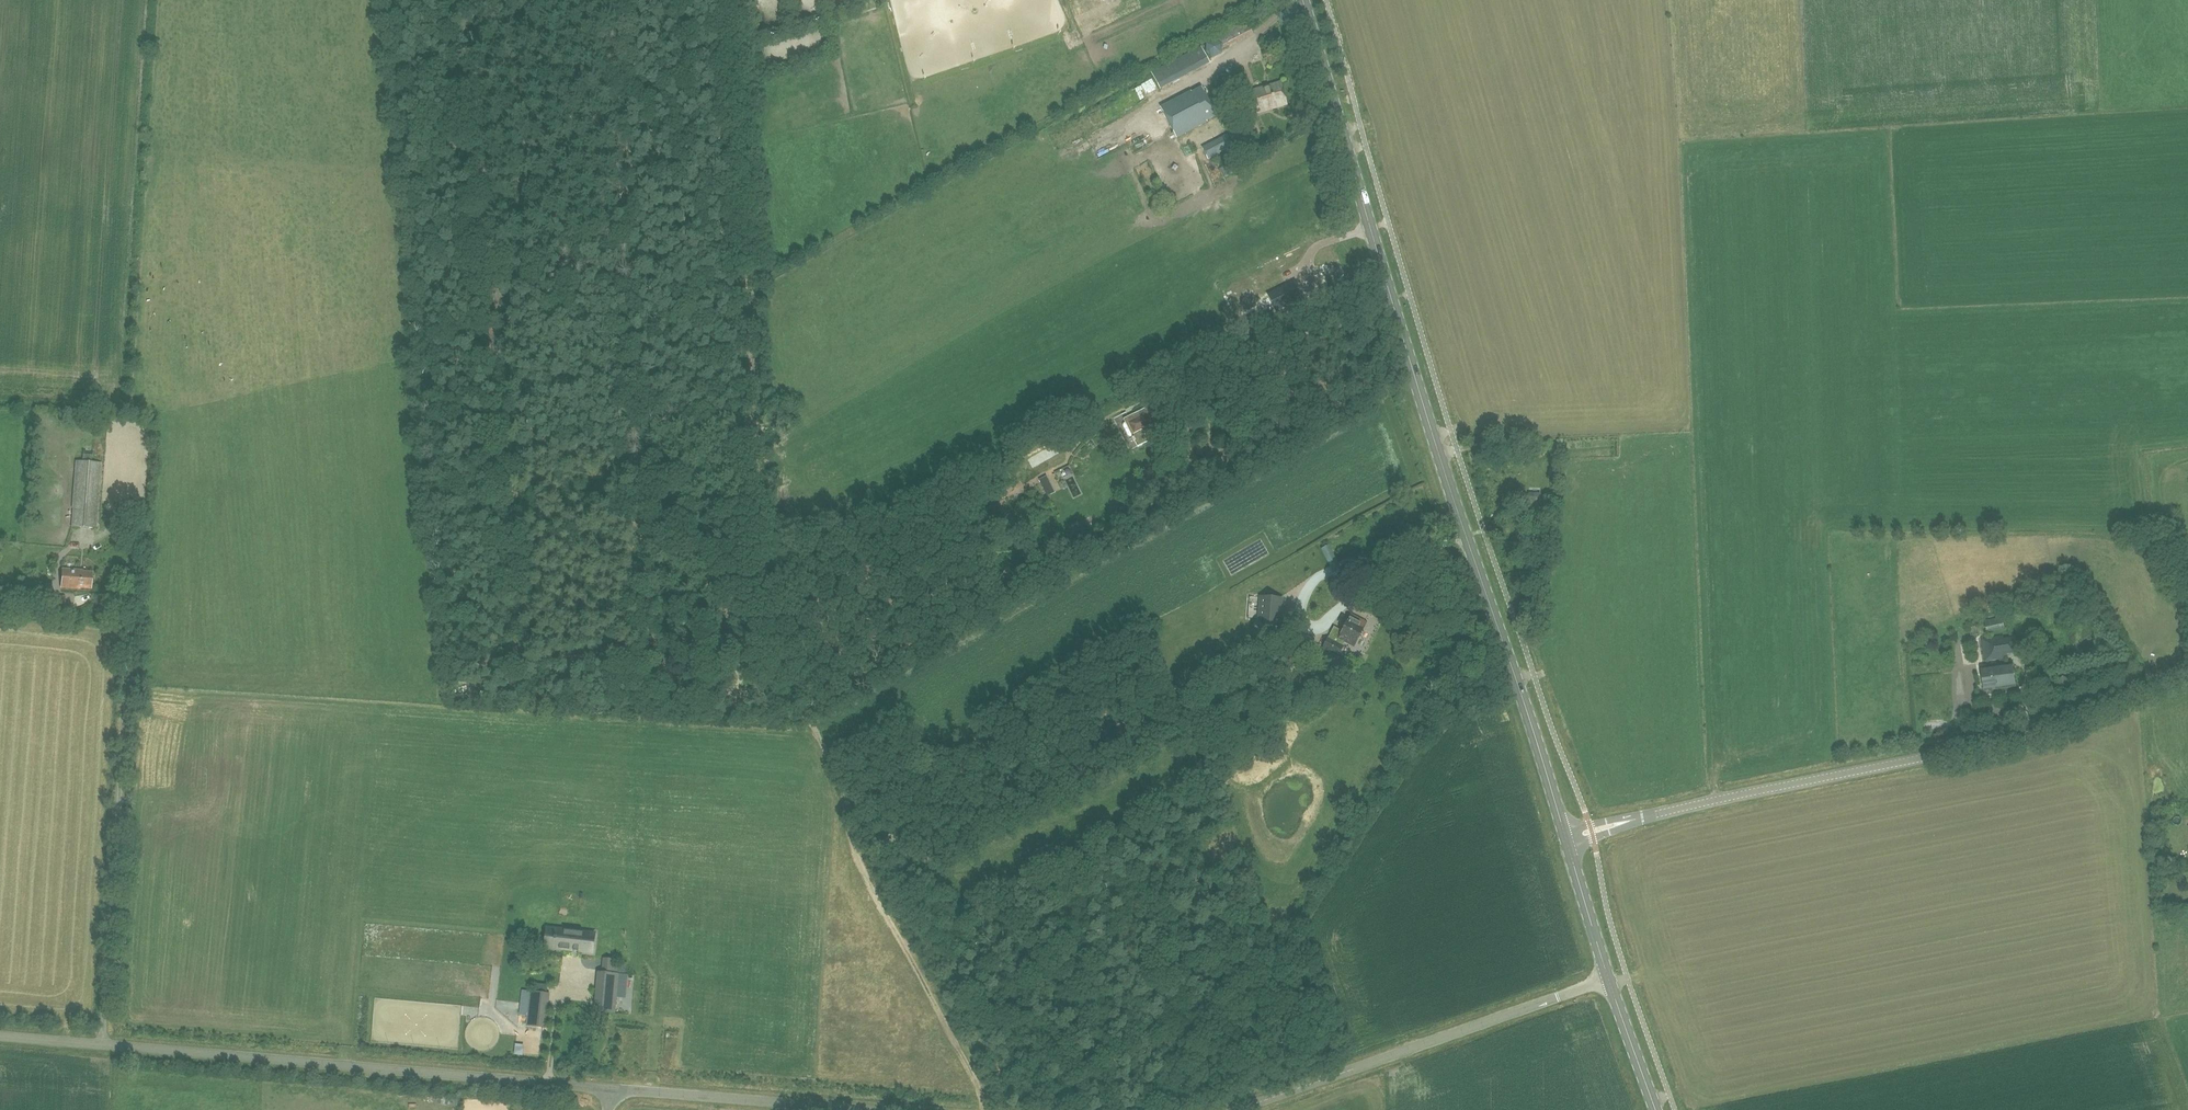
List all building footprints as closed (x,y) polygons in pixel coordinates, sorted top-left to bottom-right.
[(1170,84),(1209,62),(1201,46),(1161,68),(1170,84)] [(1257,113),(1286,105),(1280,84),(1251,92),(1257,113)] [(1201,88),(1161,109),(1176,137),(1216,116),(1201,88)] [(1222,142),(1204,151),(1208,159),(1232,146),(1226,135),(1220,138),(1222,142)] [(1225,177),(1237,171),(1233,163),(1220,169),(1225,177)] [(1295,281),(1275,291),(1267,294),(1276,311),(1280,309),(1303,298),(1295,281)] [(1130,437),(1132,436),(1137,446),(1148,441),(1142,429),(1152,424),(1149,418),(1162,412),(1157,403),(1124,419),(1125,423),(1124,424),(1123,426),(1128,436),(1130,437)] [(96,528),(101,463),(76,461),(71,526),(96,528)] [(1039,480),(1042,487),(1047,496),(1054,492),(1046,476),(1039,480)] [(1540,497),(1529,496),(1529,506),(1540,506),(1540,497)] [(1547,505),(1545,520),(1555,521),(1557,508),(1557,507),(1556,506),(1547,505)] [(1328,545),(1321,549),(1331,570),(1341,589),(1349,584),(1339,566),(1328,545)] [(91,589),(92,572),(80,571),(80,570),(62,569),(61,588),(76,589),(76,588),(91,589)] [(1282,598),(1260,597),(1258,619),(1264,620),(1264,626),(1280,627),(1282,598)] [(1355,645),(1363,629),(1359,627),(1362,619),(1351,614),(1342,631),(1334,628),(1329,638),(1328,638),(1323,648),(1339,656),(1346,641),(1355,645)] [(1987,632),(2005,629),(2002,617),(1985,620),(1987,632)] [(2004,639),(2003,636),(1981,639),(1985,662),(2007,659),(2006,655),(2014,653),(2011,638),(2004,639)] [(1984,691),(2016,687),(2013,664),(1981,668),(1984,691)] [(586,934),(542,928),(538,946),(583,954),(586,934)] [(600,1016),(614,1018),(617,983),(603,982),(600,1016)] [(546,1028),(550,994),(530,991),(526,1026),(546,1028)]
